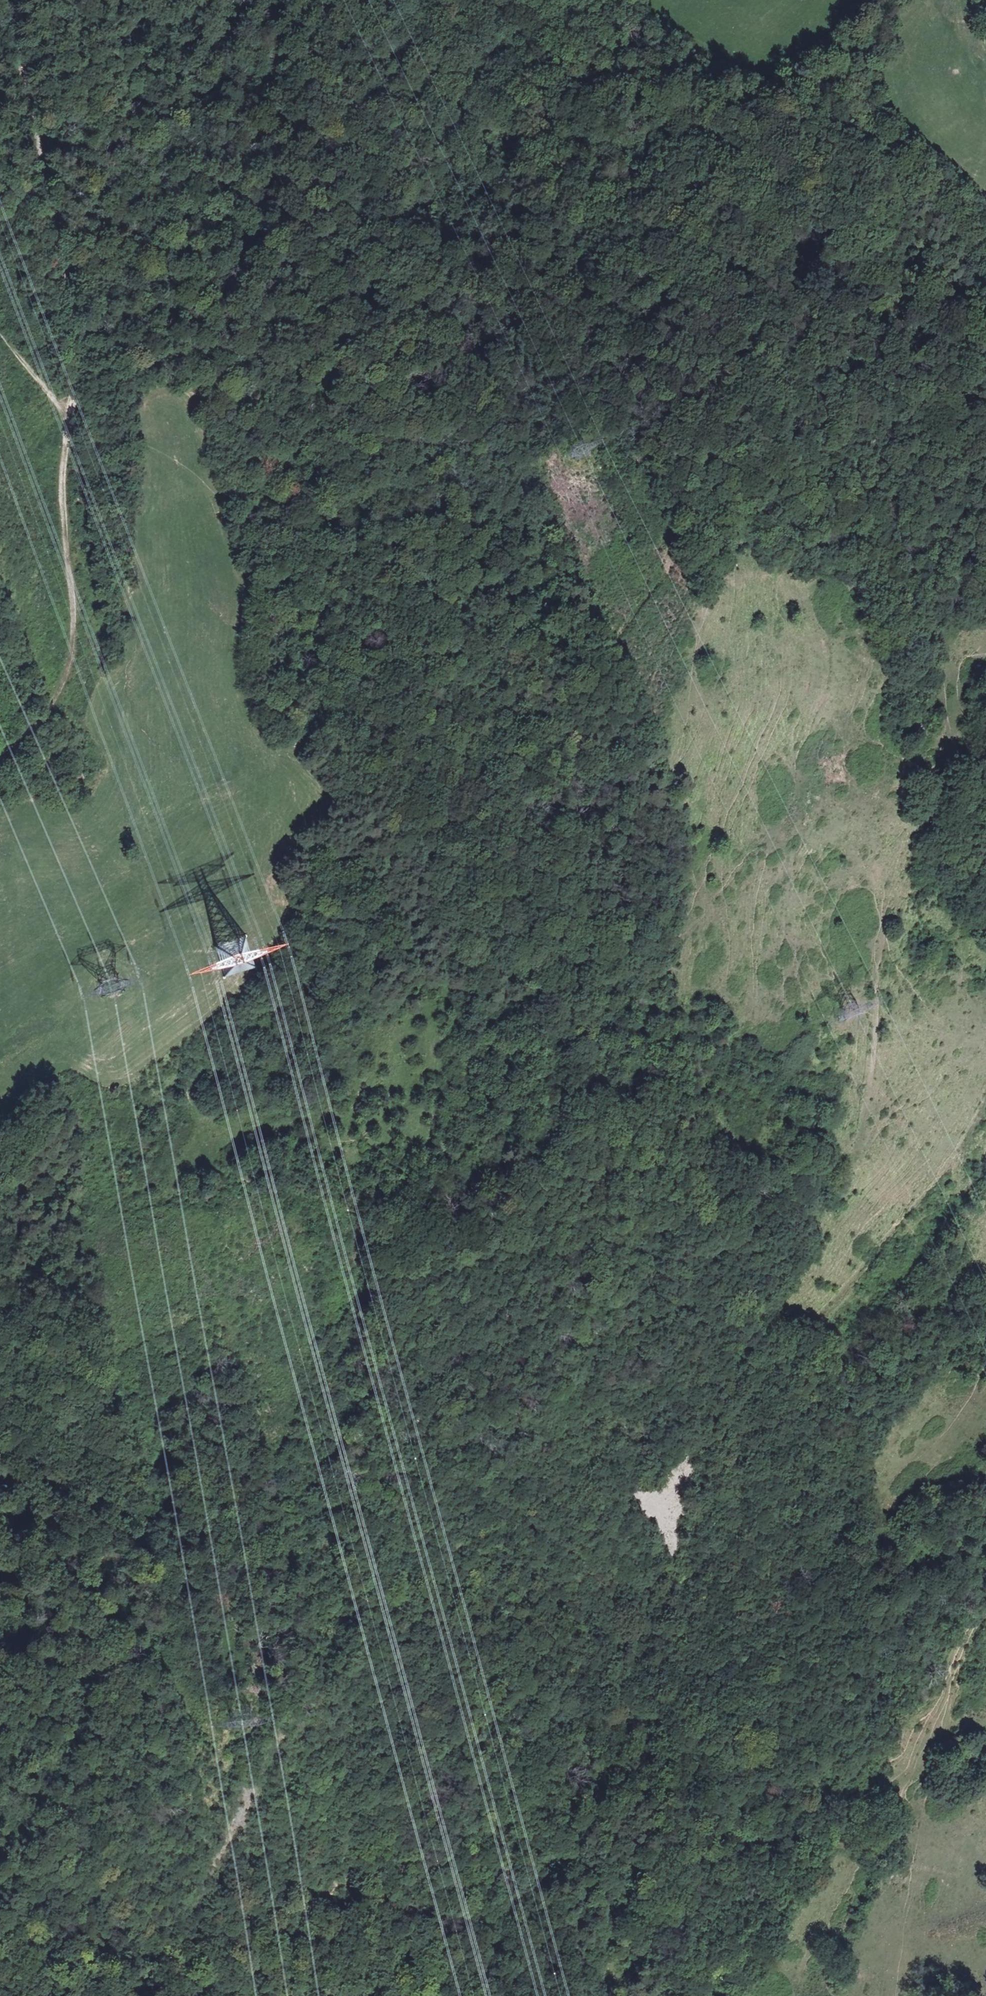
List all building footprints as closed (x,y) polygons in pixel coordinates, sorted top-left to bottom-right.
[(237,940),(215,949),(220,959),(241,951),(237,940)]
